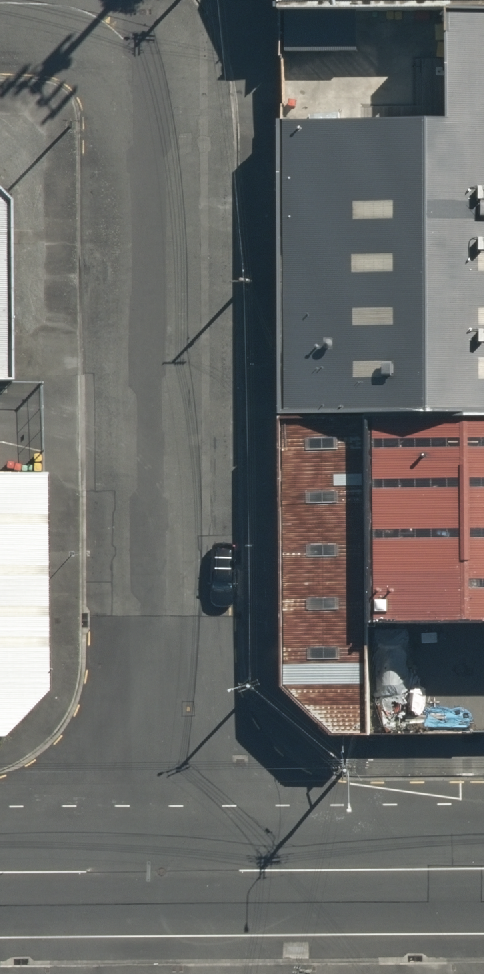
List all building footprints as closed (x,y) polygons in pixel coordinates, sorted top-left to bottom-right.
[(280,31),(483,31),(483,0),(280,0),(280,31)] [(280,31),(281,428),(371,428),(483,428),(483,31),(280,31)] [(15,383),(14,213),(0,199),(0,384),(15,383)] [(369,739),(372,630),(371,428),(281,428),(287,693),(337,738),(369,739)] [(371,428),(372,630),(483,630),(483,428),(371,428)] [(54,693),(52,486),(0,486),(0,749),(6,749),(54,693)]
